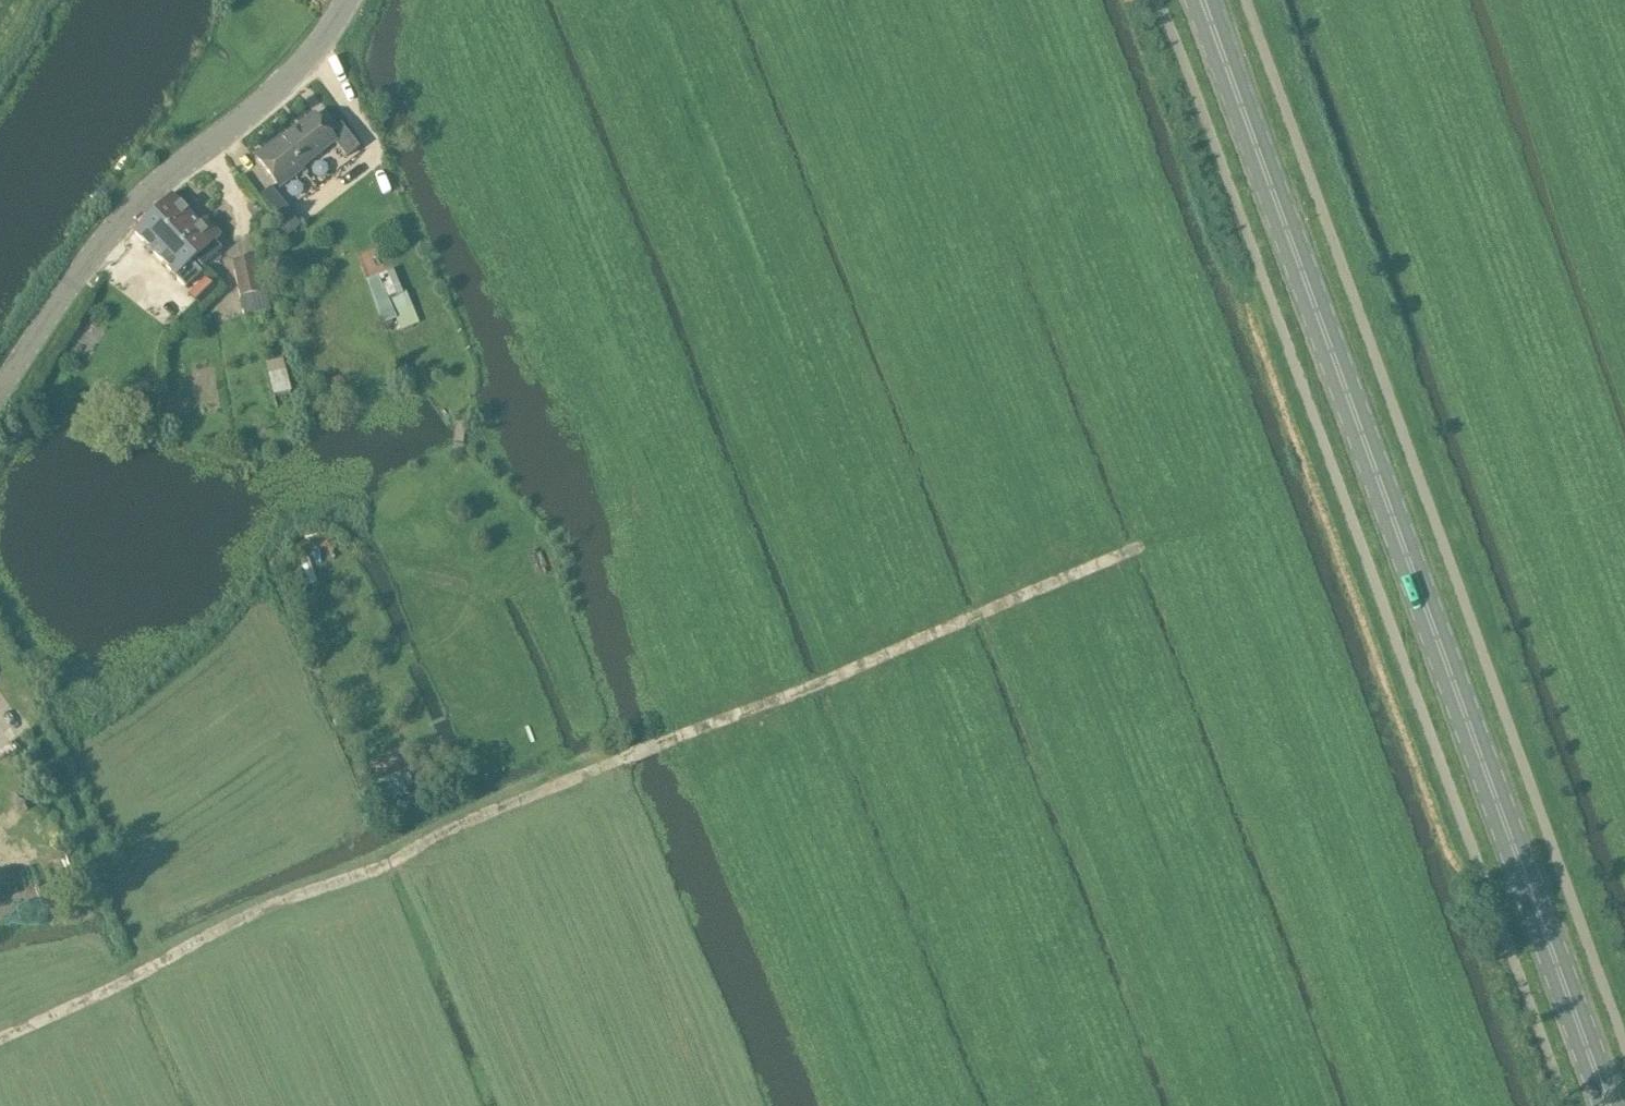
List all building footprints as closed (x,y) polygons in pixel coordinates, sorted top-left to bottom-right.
[(280,0),(260,0),(271,12),(281,1),(280,0)] [(340,123),(327,132),(313,114),(279,140),(278,139),(254,157),(278,188),(302,170),(301,168),(333,143),(345,158),(359,148),(340,123)] [(270,187),(257,197),(275,221),(289,211),(270,187)] [(198,225),(170,195),(150,214),(192,261),(221,236),(205,218),(198,225)] [(191,262),(192,261),(150,214),(132,231),(184,288),(201,273),(191,262)] [(266,291),(261,292),(253,256),(232,261),(239,297),(243,316),(269,310),(266,291)] [(392,270),(386,272),(365,281),(381,325),(396,318),(401,330),(419,323),(406,292),(402,294),(392,270)] [(204,279),(190,293),(201,305),(216,291),(204,279)] [(286,370),(268,374),(272,396),(290,392),(286,370)] [(149,400),(136,397),(132,414),(146,417),(149,400)]
